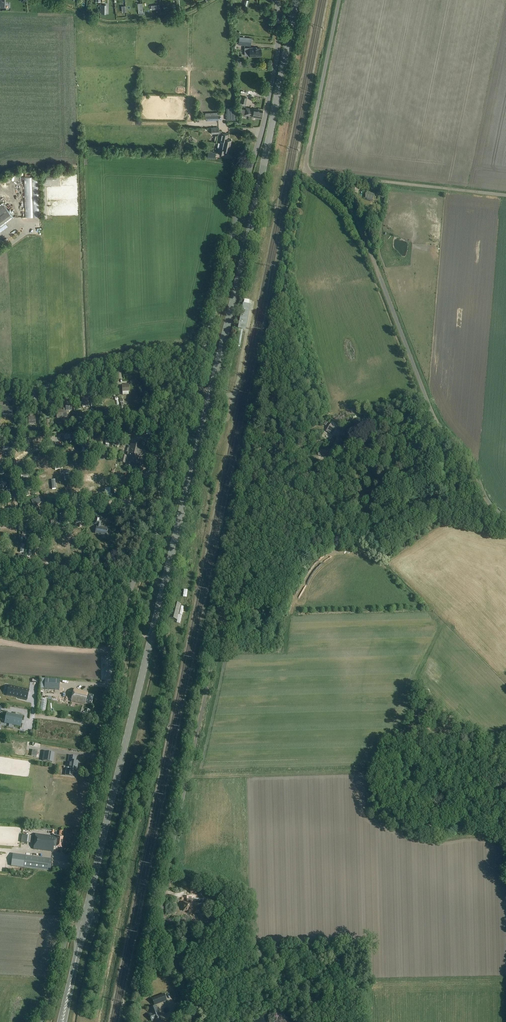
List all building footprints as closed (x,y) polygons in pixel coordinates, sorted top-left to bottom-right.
[(257,49),(257,48),(245,48),(245,55),(249,55),(249,56),(258,56),(258,55),(262,55),(261,49),(257,49)] [(261,118),(263,111),(245,107),(247,98),(242,97),(241,106),(241,115),(247,116),(247,115),(261,118)] [(236,120),(235,108),(227,108),(227,120),(236,120)] [(223,133),(222,131),(219,131),(219,127),(211,128),(211,134),(218,134),(219,135),(222,136),(221,140),(225,141),(224,144),(231,145),(232,140),(228,139),(229,134),(223,133)] [(230,151),(231,145),(224,144),(223,149),(220,148),(219,153),(225,154),(226,150),(230,151)] [(25,217),(41,216),(39,176),(24,177),(25,217)] [(14,217),(3,203),(0,205),(0,228),(14,217)] [(245,331),(250,307),(244,305),(238,330),(245,331)] [(84,395),(83,395),(81,395),(83,407),(90,406),(88,395),(84,395)] [(57,419),(67,418),(67,411),(70,411),(70,405),(63,405),(63,406),(60,407),(61,409),(59,410),(59,411),(56,411),(57,419)] [(7,407),(4,407),(3,407),(3,406),(0,406),(1,414),(13,414),(13,407),(7,407)] [(337,427),(332,423),(327,431),(337,437),(341,433),(339,432),(341,429),(337,426),(337,427)] [(322,433),(329,439),(332,435),(325,429),(322,433)] [(333,447),(337,443),(332,438),(328,442),(330,444),(328,445),(331,447),(332,446),(333,447)] [(144,458),(146,448),(131,445),(129,453),(128,453),(127,457),(122,455),(120,462),(127,464),(126,466),(133,468),(133,464),(137,465),(139,457),(144,458)] [(55,489),(47,498),(50,501),(58,492),(55,489)] [(107,536),(108,529),(100,527),(102,518),(96,517),(95,524),(97,525),(95,534),(107,536)] [(177,620),(181,605),(173,603),(169,618),(177,620)] [(45,679),(44,689),(59,690),(60,680),(45,679)] [(27,700),(29,690),(9,686),(8,691),(9,691),(8,696),(15,697),(16,696),(19,697),(19,698),(27,700)] [(91,704),(94,696),(85,693),(85,691),(74,689),(71,701),(85,704),(86,703),(91,704)] [(23,718),(7,714),(5,724),(21,728),(23,718)] [(53,754),(44,752),(42,761),(51,763),(53,754)] [(77,773),(78,762),(76,762),(77,757),(69,756),(68,762),(70,762),(69,768),(67,768),(66,775),(64,774),(63,775),(73,777),(73,772),(77,773)] [(57,838),(54,838),(54,837),(52,837),(53,836),(35,834),(34,849),(53,852),(54,847),(62,848),(63,838),(57,837),(57,838)] [(30,844),(31,837),(22,835),(21,842),(30,844)] [(19,855),(17,867),(51,871),(52,859),(19,855)] [(191,902),(191,896),(187,896),(187,900),(186,900),(186,902),(183,902),(183,911),(188,911),(188,913),(190,913),(190,911),(192,911),(192,902),(191,902)] [(153,1006),(166,1001),(164,994),(151,999),(153,1006)] [(156,1007),(150,1009),(152,1014),(149,1015),(152,1021),(154,1020),(155,1021),(163,1021),(160,1018),(158,1011),(156,1007)]
